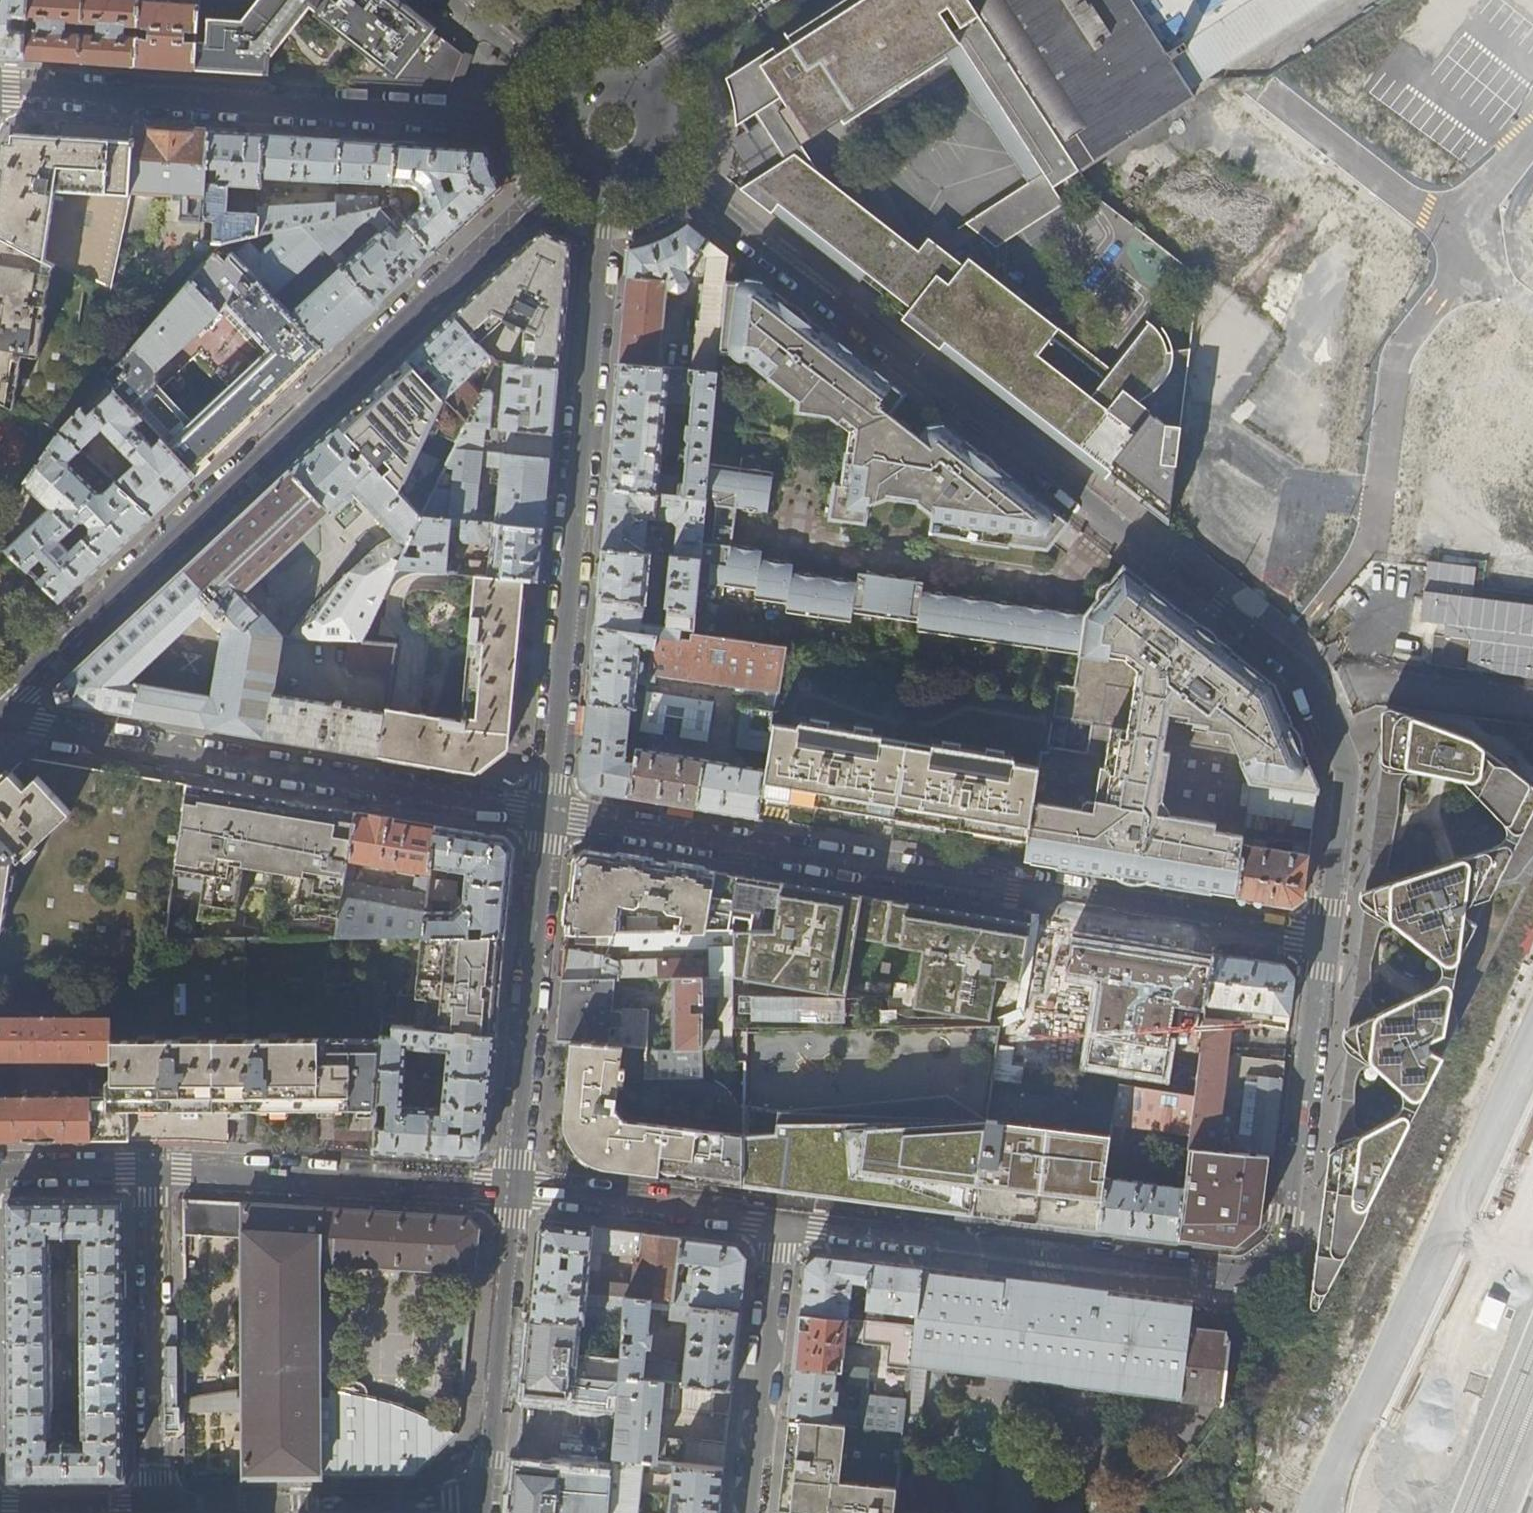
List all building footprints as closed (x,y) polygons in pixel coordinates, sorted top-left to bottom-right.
[(24,59),(29,0),(0,0),(0,58),(24,59)] [(24,59),(46,60),(81,63),(83,33),(84,23),(85,0),(29,0),(24,59)] [(84,23),(98,24),(97,34),(83,33),(81,63),(102,64),(135,66),(136,37),(137,27),(138,0),(85,0),(84,23)] [(148,0),(138,0),(137,27),(149,28),(149,38),(136,37),(135,66),(160,68),(195,70),(198,3),(148,0)] [(198,3),(195,70),(269,74),(270,58),(309,6),(317,12),(316,13),(355,45),(355,72),(349,79),(382,82),(429,85),(449,86),(455,70),(460,55),(451,47),(453,44),(439,30),(401,0),(199,0),(198,3)] [(969,0),(847,0),(797,33),(726,78),(731,91),(736,112),(736,119),(736,126),(753,115),(766,137),(783,162),(741,190),(773,214),(830,260),(865,287),(889,305),(919,329),(936,342),(1022,411),(1071,448),(1152,512),(1168,524),(1190,348),(1172,350),(1170,340),(1166,331),(1160,323),(1153,320),(1092,398),(1040,357),(1043,353),(1044,345),(1057,327),(972,260),(966,268),(933,242),(919,260),(892,240),(895,236),(835,189),(834,192),(799,142),(839,117),(847,129),(949,61),(1033,187),(968,224),(997,247),(1062,206),(1050,189),(1080,171),(969,0)] [(1080,171),(1193,98),(1188,89),(1224,66),(1326,0),(969,0),(1080,171)] [(131,190),(134,127),(111,125),(77,123),(60,122),(59,137),(21,135),(8,145),(0,196),(0,235),(87,278),(121,295),(131,190)] [(166,129),(134,127),(131,190),(204,193),(209,131),(166,129)] [(236,133),(209,131),(204,193),(202,219),(213,220),(212,241),(222,242),(245,237),(257,234),(259,212),(226,210),(228,184),(261,186),(265,135),(236,133)] [(297,137),(265,135),(261,186),(260,195),(259,202),(259,212),(257,234),(272,231),(301,224),(334,217),(336,193),(336,185),(340,140),(297,137)] [(363,141),(340,140),(336,185),(343,186),(344,180),(392,182),(395,143),(363,141)] [(419,192),(420,196),(420,198),(420,202),(418,206),(404,220),(434,250),(462,224),(501,187),(493,169),(487,149),(440,146),(395,143),(392,182),(407,183),(411,184),(415,187),(417,190),(419,192)] [(377,196),(336,193),(334,217),(376,208),(377,196)] [(391,197),(390,205),(394,209),(399,205),(399,202),(396,197),(395,196),(391,197)] [(390,205),(376,208),(334,217),(301,224),(323,248),(336,261),(377,304),(401,281),(434,250),(404,220),(394,209),(390,205)] [(301,224),(272,231),(274,240),(260,252),(245,237),(222,242),(231,252),(273,295),(323,248),(301,224)] [(624,306),(619,363),(661,366),(668,288),(672,289),(679,292),(687,288),(689,280),(685,273),(692,271),(690,267),(702,252),(708,256),(706,284),(701,283),(693,368),(717,370),(719,348),(727,282),(730,257),(718,248),(688,224),(682,229),(672,234),(660,240),(656,242),(651,244),(640,247),(629,249),(624,306)] [(499,272),(452,316),(496,363),(505,363),(558,368),(559,361),(570,244),(555,236),(544,230),(499,272)] [(87,278),(0,235),(0,402),(58,432),(59,433),(105,379),(130,350),(77,343),(87,278)] [(285,308),(273,295),(231,252),(223,260),(214,251),(130,350),(105,379),(132,407),(157,384),(157,369),(225,306),(231,313),(266,350),(263,354),(180,431),(157,408),(144,419),(161,437),(196,474),(254,419),(326,351),(285,308)] [(347,331),(377,304),(336,261),(332,265),(337,270),(302,302),(297,297),(285,308),(326,351),(347,331)] [(889,414),(904,394),(853,353),(768,287),(759,280),(754,279),(750,279),(745,279),(740,282),(727,282),(719,348),(734,349),(743,355),(753,359),(804,397),(802,407),(833,413),(843,421),(847,416),(860,426),(857,450),(850,448),(844,482),(837,481),(832,515),(867,521),(870,502),(889,495),(919,501),(935,514),(932,531),(1049,550),(1069,523),(1012,478),(946,426),(942,425),(940,424),(938,424),(935,424),(932,425),(929,425),(928,426),(926,427),(924,429),(918,437),(889,414)] [(266,350),(231,313),(227,317),(227,320),(255,351),(260,350),(263,354),(266,350)] [(429,338),(407,358),(444,397),(481,363),(485,366),(479,377),(486,383),(490,376),(496,363),(452,316),(429,338)] [(347,415),(336,425),(355,445),(363,453),(372,464),(382,474),(399,492),(418,450),(437,432),(438,431),(438,427),(439,422),(438,417),(437,413),(444,397),(407,358),(385,379),(347,415)] [(555,401),(558,368),(505,363),(504,379),(499,378),(498,383),(503,384),(499,429),(509,430),(552,434),(555,401)] [(717,370),(693,368),(661,366),(619,363),(612,441),(607,489),(705,497),(709,459),(718,370),(717,370)] [(490,376),(486,383),(479,397),(468,422),(466,426),(485,427),(491,428),(494,394),(490,390),(490,376)] [(143,418),(132,407),(105,379),(59,433),(79,450),(101,429),(133,462),(114,481),(152,515),(174,495),(196,474),(161,437),(152,445),(134,426),(143,418)] [(471,387),(452,405),(468,422),(479,397),(471,387)] [(355,445),(336,425),(233,522),(153,597),(107,640),(56,689),(60,703),(112,712),(187,724),(265,737),(273,693),(282,636),(262,614),(261,615),(242,595),(354,491),(393,532),(360,574),(355,571),(352,576),(357,579),(345,604),(340,601),(337,606),(343,609),(340,640),(350,641),(361,642),(397,567),(405,551),(409,542),(422,517),(399,492),(382,474),(372,464),(363,453),(355,461),(347,452),(355,445)] [(485,427),(466,426),(454,450),(483,453),(485,427)] [(551,447),(552,434),(509,430),(506,455),(550,458),(551,447)] [(48,507),(3,548),(27,571),(40,558),(51,568),(38,581),(60,602),(102,562),(152,515),(114,481),(103,492),(96,492),(69,467),(69,460),(79,451),(79,450),(59,433),(58,432),(22,483),(48,507)] [(547,493),(550,458),(506,455),(483,453),(454,450),(422,517),(543,528),(547,493)] [(774,469),(709,459),(705,497),(701,558),(698,581),(755,589),(754,598),(786,603),(785,612),(851,621),(852,612),(918,621),(917,630),(1078,653),(1083,620),(1084,619),(1083,617),(1082,616),(1080,615),(1078,614),(1075,614),(1075,618),(1060,615),(1060,611),(1058,611),(1055,611),(1054,612),(1052,613),(1051,614),(1050,612),(1049,611),(1047,610),(1045,610),(1043,609),(1042,612),(1027,611),(1028,607),(1025,607),(1023,607),(1021,607),(1020,608),(1018,609),(1017,608),(1016,607),(1015,605),(1012,605),(1010,604),(1009,608),(995,605),(995,602),(993,602),(990,602),(988,602),(987,603),(986,604),(985,603),(984,601),(982,601),(980,600),(977,600),(977,603),(962,601),(962,597),(960,597),(957,597),(956,597),(954,598),(953,599),(952,598),(951,597),(950,596),(947,595),(945,594),(944,598),(929,596),(930,592),(927,592),(925,592),(923,592),(921,594),(920,595),(923,582),(858,572),(856,582),(855,581),(854,579),(852,579),(850,578),(848,577),(847,581),(832,578),(833,574),(830,574),(828,574),(826,575),(824,576),(823,577),(823,576),(822,574),(820,573),(818,573),(815,572),(815,575),(800,573),(800,570),(797,569),(795,569),(793,570),(792,571),(791,572),(793,562),(792,561),(791,560),(789,559),(787,559),(785,558),(784,561),(769,559),(770,556),(767,555),(765,555),(763,556),(762,556),(760,557),(761,549),(761,547),(759,546),(758,545),(755,544),(753,544),(752,548),(738,545),(737,545),(738,541),(736,541),(733,541),(731,542),(730,543),(729,544),(736,503),(737,505),(738,506),(739,506),(741,508),(744,508),(745,504),(759,507),(759,511),(762,511),(764,511),(766,510),(767,509),(768,508),(774,469)] [(701,558),(705,497),(607,489),(604,521),(602,549),(651,553),(666,555),(667,545),(662,545),(662,542),(646,540),(648,518),(674,521),(678,526),(675,556),(701,558)] [(541,556),(543,528),(422,517),(409,542),(423,544),(421,556),(411,555),(410,553),(410,552),(408,551),(407,551),(405,551),(397,567),(446,572),(451,525),(461,526),(459,536),(463,542),(482,544),(489,538),(490,531),(498,531),(496,562),(486,561),(486,564),(482,561),(470,560),(468,574),(475,574),(524,579),(539,580),(541,556)] [(855,527),(843,525),(841,537),(853,540),(855,527)] [(648,580),(651,553),(602,549),(599,574),(597,596),(645,602),(669,606),(696,610),(698,581),(701,558),(675,556),(672,555),(667,599),(659,598),(661,582),(648,580)] [(1429,560),(1422,619),(1438,621),(1433,665),(1532,677),(1532,603),(1474,596),(1478,566),(1429,560)] [(1157,597),(1123,570),(1107,590),(1131,609),(1143,595),(1152,603),(1157,597)] [(516,665),(524,579),(475,574),(460,719),(386,707),(385,711),(378,756),(413,761),(476,772),(508,747),(516,665)] [(1072,688),(1057,686),(1046,751),(1252,785),(1317,794),(1318,788),(1313,787),(1299,753),(1282,710),(1285,709),(1283,704),(1276,686),(1272,688),(1248,698),(1234,687),(1248,669),(1244,666),(1193,626),(1171,609),(1157,597),(1152,603),(1143,595),(1131,609),(1107,590),(1084,619),(1083,620),(1078,653),(1072,688)] [(643,621),(645,602),(597,596),(596,612),(594,626),(656,635),(681,639),(682,628),(694,629),(696,610),(669,606),(667,624),(643,621)] [(654,648),(656,635),(594,626),(591,662),(587,702),(644,708),(646,693),(636,691),(636,683),(648,684),(652,658),(639,656),(639,646),(654,648)] [(693,640),(681,639),(656,635),(654,648),(652,658),(648,684),(646,693),(644,708),(640,730),(640,732),(703,740),(709,700),(677,696),(678,688),(663,686),(664,677),(756,689),(754,706),(744,705),(736,747),(768,752),(773,724),(785,646),(694,633),(693,640)] [(397,644),(361,642),(350,641),(346,662),(393,669),(397,644)] [(1272,688),(1248,669),(1234,687),(1248,698),(1272,688)] [(385,711),(273,693),(265,737),(276,739),(345,750),(378,756),(385,711)] [(640,730),(644,708),(587,702),(584,743),(580,779),(589,790),(608,793),(629,797),(635,762),(626,761),(629,724),(635,725),(635,730),(640,730)] [(1469,738),(1389,709),(1384,710),(1379,712),(1377,714),(1376,717),(1376,769),(1379,772),(1381,773),(1366,891),(1362,892),(1359,895),(1357,897),(1356,899),(1356,902),(1356,906),(1357,909),(1360,912),(1363,914),(1350,1028),(1346,1030),(1341,1033),(1339,1037),(1338,1042),(1339,1047),(1340,1052),(1343,1056),(1346,1058),(1338,1131),(1333,1133),(1329,1136),(1326,1140),(1326,1145),(1309,1301),(1310,1304),(1312,1306),(1315,1305),(1317,1304),(1364,1215),(1371,1194),(1440,1058),(1429,1053),(1427,1051),(1427,1049),(1427,1046),(1430,1044),(1442,1036),(1456,962),(1474,924),(1466,919),(1463,915),(1463,910),(1465,908),(1487,900),(1532,808),(1532,788),(1469,738)] [(773,724),(768,752),(766,769),(761,796),(860,812),(996,834),(1027,839),(1038,766),(1014,762),(1015,757),(803,723),(802,728),(773,724)] [(637,748),(635,762),(629,797),(666,803),(704,809),(758,818),(761,796),(766,769),(637,748)] [(1187,884),(1236,892),(1252,785),(1046,751),(1041,751),(1038,766),(1027,839),(1024,861),(1040,864),(1040,858),(1075,864),(1074,870),(1082,871),(1098,874),(1098,870),(1114,872),(1121,871),(1139,874),(1144,877),(1158,879),(1157,883),(1186,888),(1187,884)] [(186,785),(111,772),(42,761),(26,758),(0,782),(0,986),(73,985),(110,985),(111,1015),(111,1064),(111,1080),(90,1080),(90,1095),(90,1139),(107,1139),(183,1140),(228,1142),(228,1109),(240,1109),(251,1109),(303,1109),(315,1109),(331,1109),(377,1109),(377,1103),(379,1066),(381,1038),(245,1039),(244,938),(165,940),(173,880),(186,785)] [(268,798),(186,785),(173,880),(210,884),(203,926),(243,925),(252,879),(314,892),(319,882),(343,889),(344,883),(347,866),(348,860),(356,813),(268,798)] [(1307,873),(1314,819),(1317,794),(1252,785),(1236,892),(1236,896),(1261,900),(1292,905),(1304,896),(1307,873)] [(431,866),(435,826),(395,819),(356,813),(348,860),(383,865),(395,867),(395,866),(421,870),(418,894),(368,886),(366,892),(343,889),(342,896),(335,937),(424,936),(426,912),(427,899),(430,878),(431,866)] [(477,833),(435,826),(431,866),(466,871),(463,900),(453,895),(454,881),(430,878),(427,899),(448,901),(446,911),(426,912),(424,936),(505,934),(509,896),(513,849),(504,837),(477,833)] [(705,930),(713,871),(654,861),(584,850),(573,859),(570,892),(566,932),(576,932),(596,932),(617,931),(620,903),(635,906),(640,903),(642,891),(649,892),(648,900),(652,905),(665,907),(667,912),(683,914),(680,930),(705,930)] [(344,883),(352,884),(355,867),(347,866),(344,883)] [(705,930),(732,929),(733,929),(735,917),(749,919),(748,929),(772,929),(779,882),(741,875),(713,871),(705,930)] [(816,971),(887,982),(890,969),(959,980),(966,946),(991,949),(996,917),(949,910),(868,896),(829,890),(816,971)] [(1033,924),(1024,922),(1019,950),(1013,949),(1011,966),(1026,968),(1033,924)] [(732,929),(705,930),(680,930),(630,931),(629,945),(632,948),(709,946),(709,948),(710,947),(710,995),(719,995),(719,1030),(702,1030),(702,1050),(733,1050),(733,1031),(732,929)] [(1206,1003),(1212,953),(1176,947),(1074,930),(1067,929),(1065,938),(1039,934),(1030,994),(1048,997),(1040,1044),(1093,1052),(1101,1005),(1166,1015),(1160,1057),(1165,1057),(1160,1092),(1195,1096),(1204,1018),(1206,1003)] [(596,932),(576,932),(575,942),(595,945),(596,932)] [(505,934),(424,936),(414,1027),(495,1035),(498,1011),(505,934)] [(658,978),(672,978),(701,977),(702,977),(702,976),(702,959),(618,961),(604,955),(565,948),(563,961),(562,980),(615,979),(651,978),(658,978)] [(1249,959),(1212,953),(1206,1003),(1275,1012),(1289,1013),(1291,1001),(1294,977),(1285,965),(1249,959)] [(701,977),(672,978),(672,1050),(646,1050),(646,1077),(703,1077),(702,1050),(702,1030),(701,977)] [(615,979),(562,980),(560,1002),(556,1041),(571,1042),(646,1048),(647,1048),(646,1015),(621,1014),(620,1013),(619,1012),(616,1012),(612,1011),(615,979)] [(0,986),(0,998),(73,997),(73,985),(0,986)] [(789,1024),(789,992),(741,991),(740,1023),(789,1024)] [(828,1008),(811,1005),(809,1021),(825,1024),(828,1008)] [(1289,1013),(1275,1012),(1274,1020),(1288,1022),(1289,1013)] [(0,1015),(0,1059),(96,1059),(101,1064),(111,1064),(111,1015),(46,1015),(46,1013),(43,1013),(43,1015),(0,1015)] [(1232,1022),(1204,1018),(1195,1096),(1179,1235),(1222,1240),(1235,1242),(1258,1223),(1259,1213),(1263,1181),(1266,1154),(1273,1155),(1277,1118),(1284,1057),(1270,1056),(1269,1060),(1230,1055),(1232,1022)] [(861,1019),(832,1020),(832,1029),(861,1028),(861,1019)] [(494,1052),(495,1035),(393,1026),(392,1036),(381,1035),(381,1038),(379,1066),(405,1069),(407,1047),(447,1050),(445,1073),(492,1077),(494,1052)] [(646,1050),(646,1048),(571,1042),(567,1088),(564,1115),(564,1122),(565,1130),(568,1140),(572,1146),(578,1153),(585,1160),(592,1164),(601,1167),(660,1174),(710,1181),(743,1185),(744,1136),(623,1121),(616,1109),(619,1077),(647,1078),(646,1077),(646,1050)] [(403,1106),(405,1069),(379,1066),(377,1103),(387,1103),(386,1126),(376,1126),(374,1151),(400,1152),(429,1154),(432,1107),(403,1106)] [(488,1121),(492,1077),(445,1073),(442,1108),(432,1107),(429,1154),(452,1155),(475,1156),(486,1147),(488,1121)] [(1107,1177),(1109,1164),(1119,1099),(993,1080),(987,1120),(974,1213),(1005,1217),(1061,1224),(1099,1229),(1107,1177)] [(1179,1235),(1195,1096),(1160,1092),(1121,1086),(1119,1099),(1109,1164),(1130,1167),(1136,1125),(1183,1131),(1177,1173),(1179,1186),(1107,1177),(1099,1229),(1139,1234),(1179,1239),(1179,1235)] [(0,1095),(0,1140),(29,1139),(90,1139),(90,1095),(28,1095),(28,1092),(25,1092),(25,1095),(0,1095)] [(745,1104),(744,1136),(743,1185),(794,1191),(923,1207),(974,1213),(987,1120),(948,1094),(782,1105),(745,1104)] [(243,1394),(243,1411),(243,1478),(283,1478),(322,1478),(413,1477),(459,1433),(430,1417),(410,1409),(388,1401),(354,1393),(321,1388),(321,1378),(320,1262),(475,1272),(477,1241),(479,1228),(469,1216),(414,1213),(278,1205),(241,1202),(183,1198),(183,1234),(242,1238),(243,1394)] [(46,1236),(66,1236),(66,1199),(32,1200),(8,1200),(8,1234),(8,1270),(50,1269),(50,1244),(49,1242),(48,1241),(46,1241),(46,1236)] [(66,1199),(66,1236),(84,1236),(84,1241),(82,1241),(81,1243),(81,1269),(123,1269),(123,1234),(123,1200),(91,1200),(66,1199)] [(676,1281),(678,1261),(681,1238),(639,1233),(571,1224),(550,1222),(538,1231),(534,1272),(530,1318),(583,1322),(624,1326),(627,1297),(627,1296),(587,1292),(592,1250),(639,1255),(633,1298),(673,1302),(676,1281)] [(681,1238),(678,1261),(694,1263),(693,1269),(687,1268),(686,1285),(676,1281),(673,1302),(740,1310),(743,1282),(746,1256),(736,1245),(712,1242),(681,1238)] [(851,1290),(868,1292),(872,1261),(840,1257),(817,1255),(805,1264),(802,1288),(800,1313),(845,1318),(848,1318),(851,1290)] [(896,1264),(872,1261),(868,1292),(867,1308),(917,1315),(922,1268),(896,1264)] [(911,1365),(926,1366),(1219,1401),(1218,1402),(1223,1404),(1226,1332),(1189,1327),(1193,1301),(1079,1287),(1026,1281),(922,1268),(917,1315),(915,1325),(911,1365)] [(50,1269),(8,1270),(8,1304),(8,1340),(51,1340),(50,1269)] [(123,1308),(123,1269),(81,1269),(81,1339),(124,1339),(123,1308)] [(633,1331),(632,1343),(622,1342),(620,1361),(619,1377),(621,1377),(732,1388),(736,1349),(740,1310),(673,1302),(633,1298),(627,1297),(624,1326),(623,1330),(633,1331)] [(845,1318),(800,1313),(795,1356),(794,1365),(835,1369),(842,1370),(845,1341),(843,1341),(845,1318)] [(583,1322),(530,1318),(527,1345),(524,1386),(523,1392),(566,1396),(565,1404),(610,1408),(610,1405),(619,1406),(621,1377),(619,1377),(620,1361),(579,1357),(583,1322)] [(911,1365),(915,1325),(853,1319),(852,1327),(858,1327),(857,1341),(888,1344),(886,1364),(911,1368),(911,1365)] [(124,1374),(124,1339),(81,1339),(81,1409),(124,1409),(124,1374)] [(51,1340),(8,1340),(9,1376),(9,1410),(51,1409),(51,1340)] [(835,1369),(794,1365),(791,1392),(789,1418),(857,1424),(859,1410),(838,1408),(839,1403),(837,1402),(838,1389),(832,1388),(835,1369)] [(926,1366),(911,1365),(911,1368),(908,1398),(906,1413),(921,1414),(926,1366)] [(867,1384),(868,1371),(848,1369),(848,1371),(847,1383),(862,1384),(867,1384)] [(729,1414),(732,1388),(621,1377),(619,1406),(617,1433),(628,1434),(627,1445),(616,1444),(615,1456),(723,1468),(726,1442),(658,1435),(664,1388),(683,1389),(682,1409),(729,1414)] [(861,1392),(862,1384),(847,1383),(846,1382),(845,1395),(860,1397),(861,1392)] [(243,1411),(243,1394),(241,1393),(241,1387),(220,1390),(203,1393),(187,1396),(187,1411),(243,1411)] [(906,1413),(908,1398),(861,1392),(860,1397),(859,1410),(857,1424),(904,1429),(906,1413)] [(51,1409),(9,1410),(9,1445),(9,1480),(33,1479),(68,1479),(67,1443),(48,1443),(48,1438),(50,1438),(51,1437),(51,1409)] [(125,1448),(124,1409),(81,1409),(81,1436),(83,1438),(85,1439),(85,1442),(67,1443),(68,1479),(98,1479),(125,1479),(125,1448)] [(921,1414),(906,1413),(904,1429),(901,1458),(915,1459),(921,1414)] [(789,1418),(786,1446),(779,1503),(779,1509),(811,1512),(895,1512),(895,1511),(896,1508),(900,1472),(901,1458),(904,1429),(857,1424),(789,1418)] [(1121,1503),(1145,1506),(1191,1450),(1173,1440),(1121,1503)] [(723,1468),(615,1456),(614,1468),(610,1512),(639,1512),(643,1473),(666,1475),(673,1472),(669,1512),(718,1512),(723,1468)] [(614,1468),(559,1464),(559,1469),(538,1467),(535,1464),(526,1463),(523,1466),(516,1465),(511,1512),(610,1512),(614,1468)]
